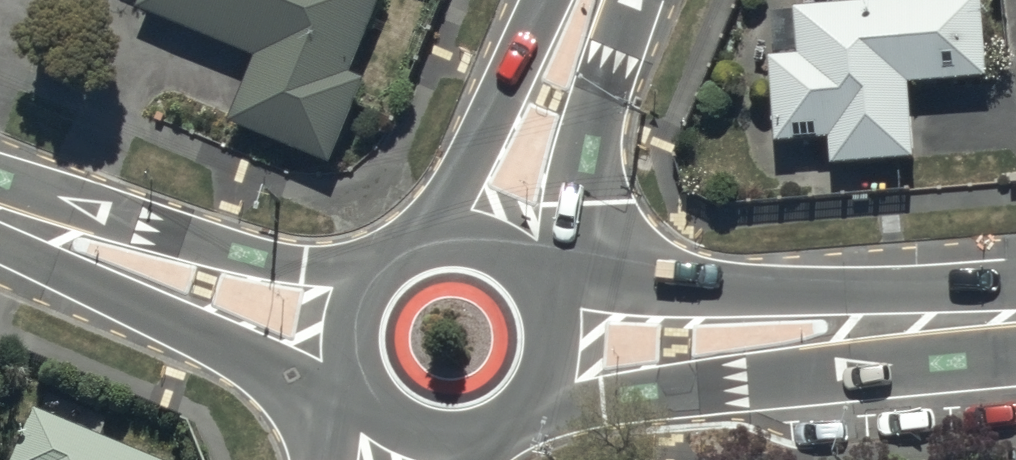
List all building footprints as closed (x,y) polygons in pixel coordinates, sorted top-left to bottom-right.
[(137,5),(255,53),(229,115),(332,157),(365,76),(350,70),(379,0),(139,0),(137,5)] [(989,93),(980,6),(794,21),(798,69),(768,72),(775,159),(829,155),(831,179),(916,172),(910,99),(989,93)] [(27,403),(4,459),(167,459),(27,403)]
